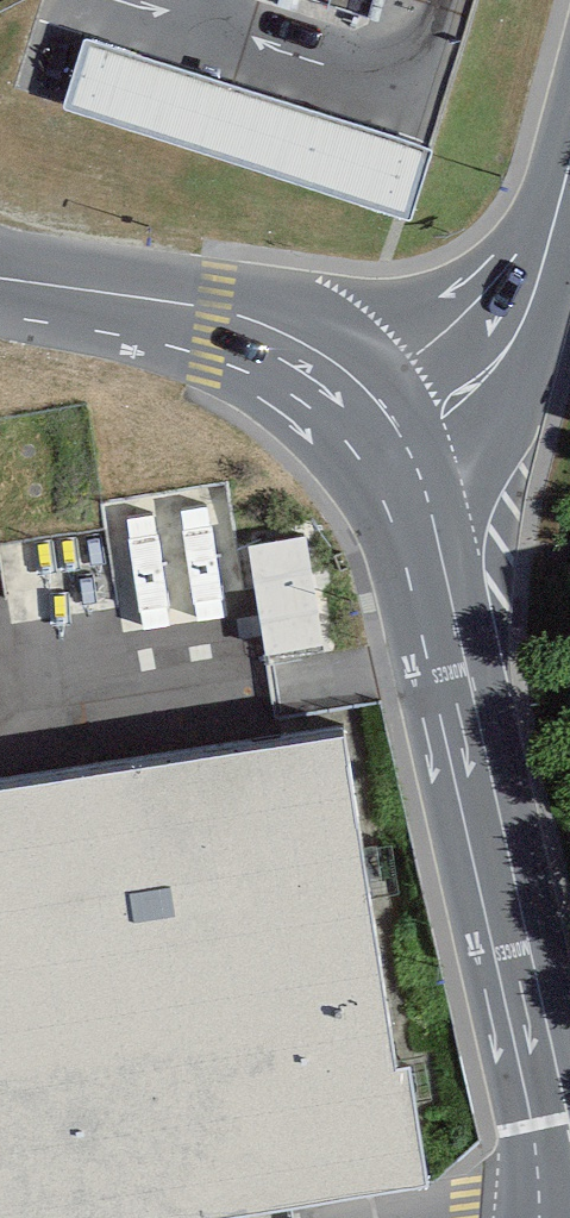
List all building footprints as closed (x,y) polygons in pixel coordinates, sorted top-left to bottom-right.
[(436,140),(88,29),(64,112),(411,219),(436,140)] [(262,648),(332,643),(324,529),(254,534),(262,648)] [(0,774),(0,1217),(89,1217),(417,1170),(340,723),(0,774)]
